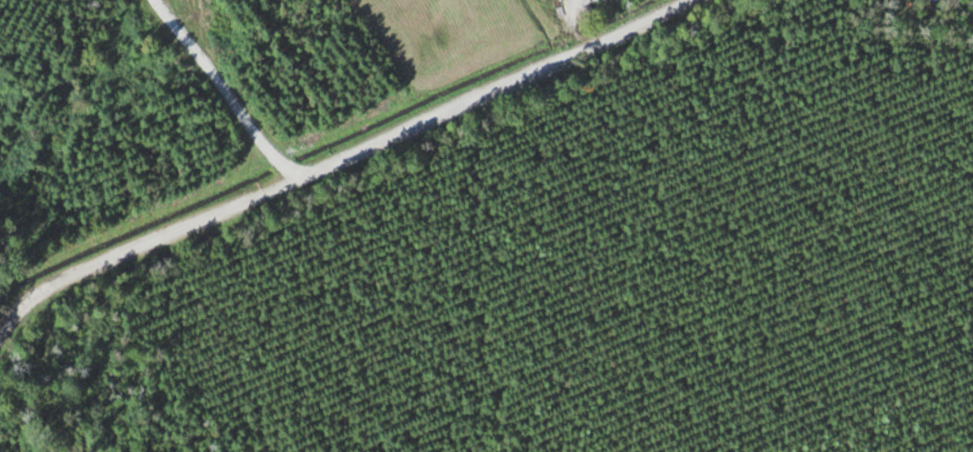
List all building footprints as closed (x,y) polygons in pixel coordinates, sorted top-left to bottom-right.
[(545,14),(556,8),(552,0),(537,0),(545,14)]
